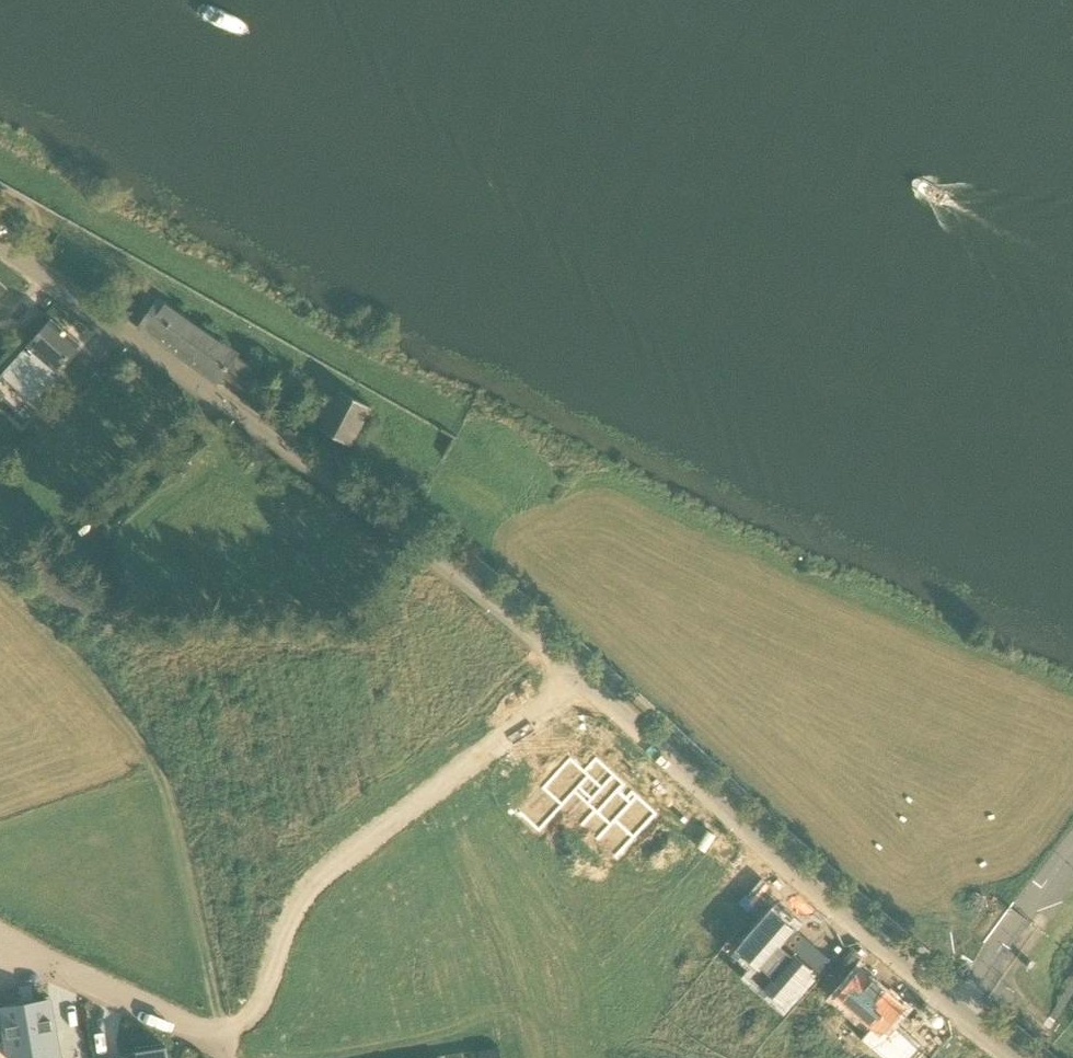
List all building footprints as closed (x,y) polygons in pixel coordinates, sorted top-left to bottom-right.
[(235,385),(248,394),(263,373),(237,356),(237,355),(147,291),(128,319),(140,328),(218,383),(224,374),(237,383),(235,385)] [(28,337),(31,333),(46,317),(47,316),(36,306),(17,327),(28,337)] [(25,349),(2,375),(35,405),(58,379),(53,374),(80,345),(52,319),(51,320),(36,337),(28,346),(34,352),(32,355),(25,349)] [(371,408),(340,391),(320,429),(350,446),(371,408)] [(570,768),(543,799),(561,815),(573,803),(608,835),(613,831),(630,847),(653,822),(631,801),(625,808),(617,799),(622,793),(594,768),(583,780),(570,768)] [(1035,912),(1010,956),(1072,996),(1072,864),(1035,912)] [(777,913),(741,954),(760,971),(762,968),(773,978),(764,989),(783,1006),(814,971),(794,954),(792,956),(781,947),(796,930),(777,913)] [(837,999),(848,1009),(871,1029),(862,1040),(865,1042),(883,1057),(914,1057),(924,1047),(894,1020),(897,1017),(903,1010),(904,1009),(885,992),(886,991),(885,990),(884,991),(880,988),(881,987),(880,986),(879,986),(880,985),(879,984),(877,986),(873,982),(875,981),(874,980),(872,981),(861,971),(837,999)] [(8,1010),(15,1057),(48,1057),(58,1057),(49,1004),(8,1010)] [(167,1047),(138,1052),(139,1057),(169,1057),(167,1047)]
